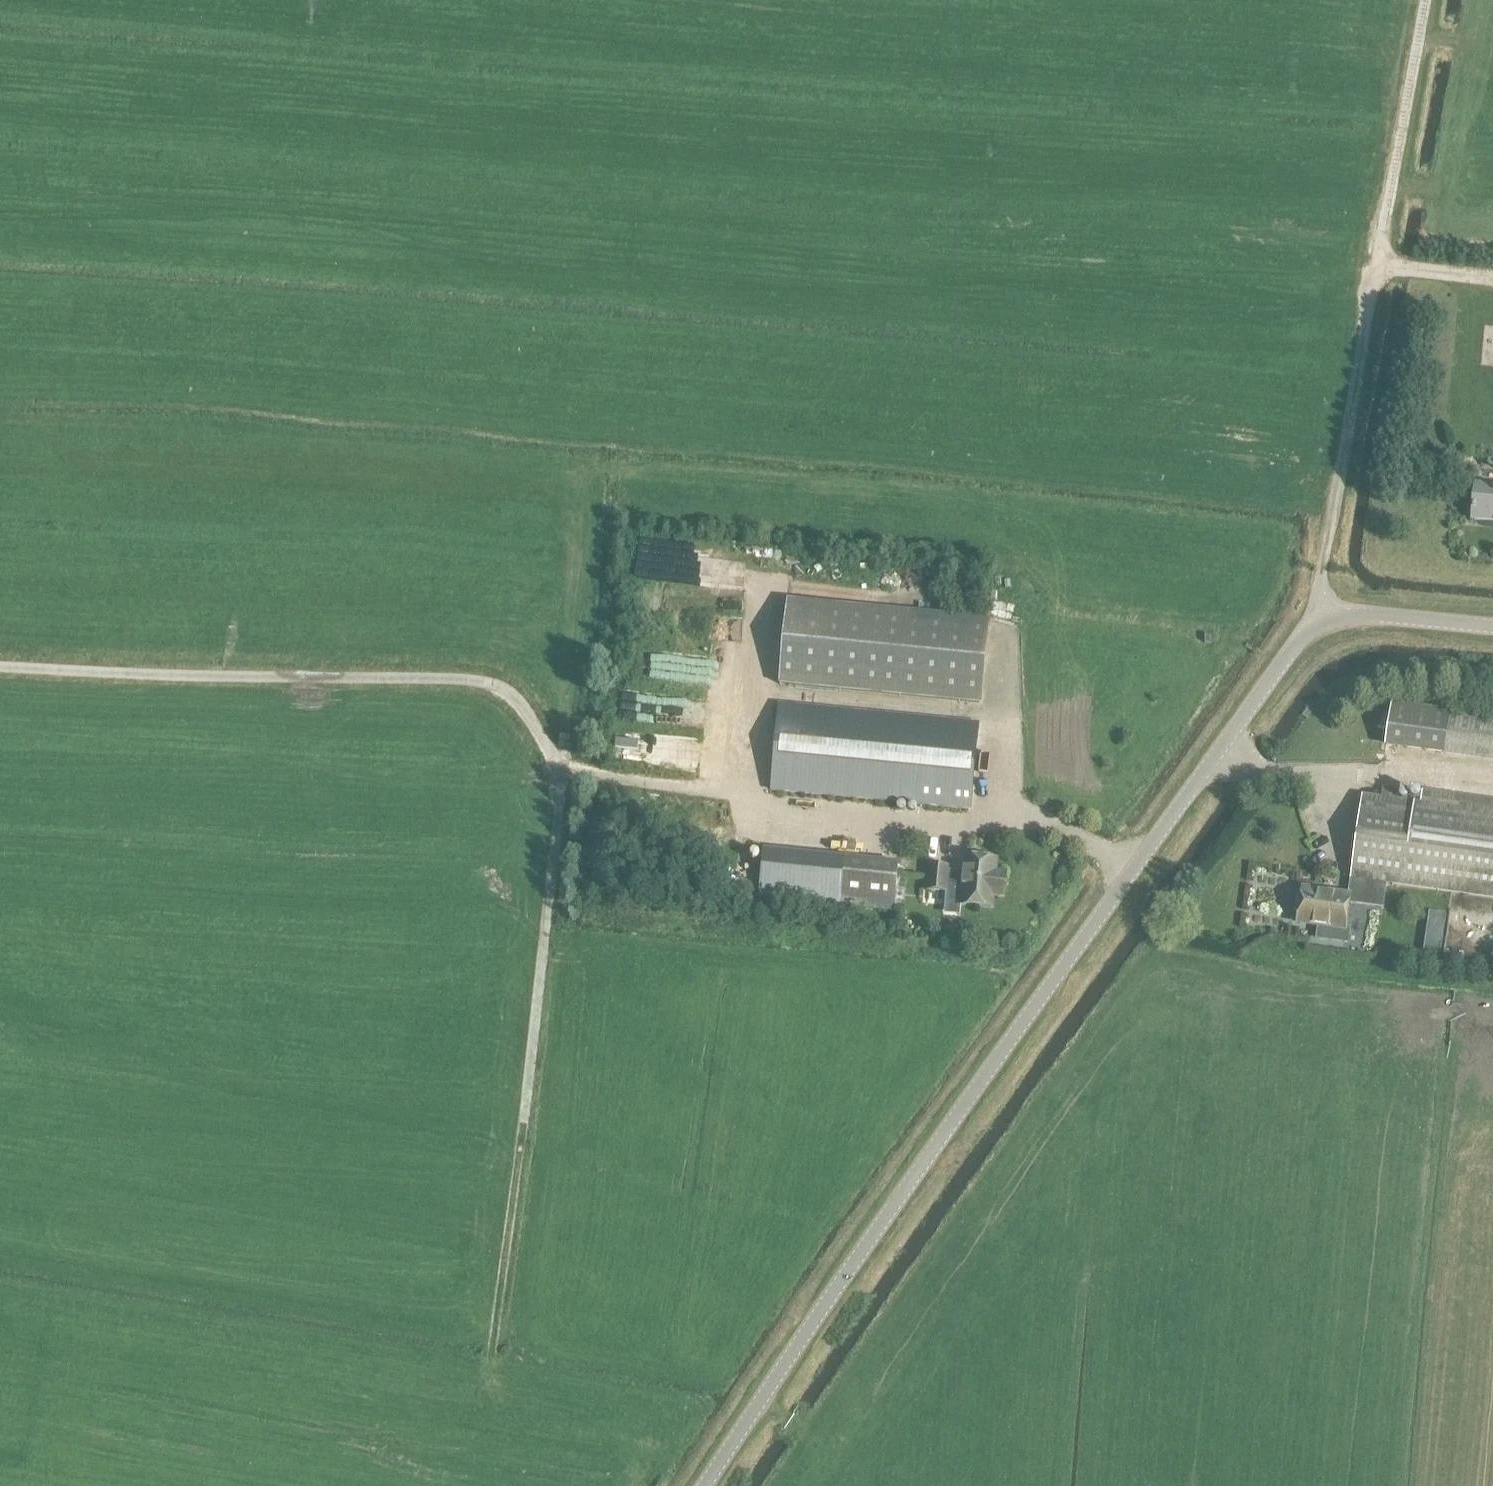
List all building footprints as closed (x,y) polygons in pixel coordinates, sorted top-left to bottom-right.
[(1476,484),(1472,520),(1492,522),(1492,485),(1476,484)] [(779,684),(958,702),(980,704),(989,620),(958,617),(788,601),(779,684)] [(780,704),(771,790),(970,810),(978,724),(780,704)] [(1452,712),(1392,704),(1387,744),(1446,753),(1492,759),(1492,718),(1452,712)] [(1303,890),(1298,923),(1347,930),(1350,903),(1383,908),(1386,884),(1492,899),(1492,814),(1364,796),(1350,897),(1303,890)] [(760,898),(893,911),(897,864),(764,850),(760,898)] [(994,897),(1004,898),(1007,874),(997,873),(998,861),(966,858),(964,874),(948,872),(949,868),(931,867),(929,890),(946,892),(947,884),(963,886),(961,906),(993,909),(994,897)]
